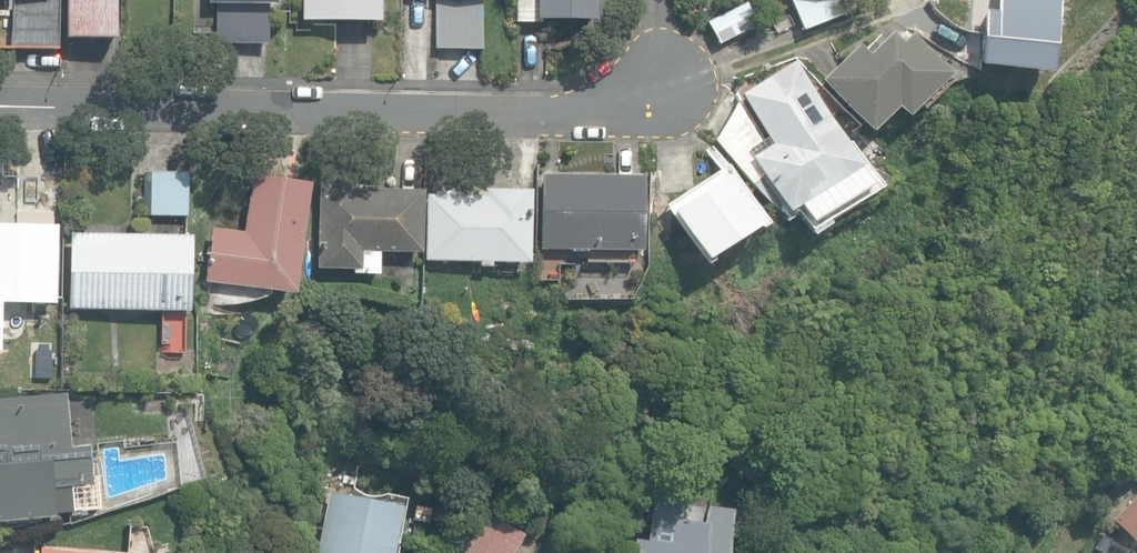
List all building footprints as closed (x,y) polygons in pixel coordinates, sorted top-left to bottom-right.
[(57,49),(58,0),(14,0),(14,48),(57,49)] [(116,38),(116,0),(67,0),(66,38),(116,38)] [(268,43),(269,5),(277,5),(277,0),(208,0),(208,4),(216,4),(215,43),(268,43)] [(379,21),(380,0),(302,0),(302,20),(379,21)] [(435,48),(483,49),(483,0),(435,0),(435,48)] [(539,23),(539,19),(595,19),(596,0),(515,0),(515,23),(539,23)] [(803,30),(844,14),(840,0),(792,0),(803,30)] [(931,11),(932,0),(902,0),(901,8),(931,11)] [(1060,27),(1063,0),(951,0),(950,9),(1003,16),(1002,20),(1012,21),(1060,27)] [(706,23),(718,44),(754,24),(743,3),(706,23)] [(989,119),(1059,127),(1070,28),(1060,27),(1012,21),(1007,66),(995,64),(989,119)] [(820,79),(868,131),(894,107),(904,117),(949,75),(911,34),(899,45),(889,34),(867,55),(858,45),(820,79)] [(718,144),(783,221),(799,212),(796,206),(810,197),(824,220),(877,187),(849,142),(846,143),(794,61),(740,94),(772,146),(766,150),(740,108),(718,144)] [(143,215),(187,215),(188,172),(143,172),(143,215)] [(205,281),(294,294),(310,183),(252,174),(243,232),(212,228),(205,281)] [(585,262),(634,263),(634,250),(641,250),(642,177),(542,175),(540,249),(585,250),(585,262)] [(672,212),(703,260),(759,225),(727,176),(672,212)] [(352,273),(380,274),(380,252),(421,252),(422,190),(355,189),(355,181),(319,180),(317,268),(352,269),(352,273)] [(478,266),(491,266),(491,262),(529,263),(531,190),(483,189),(483,196),(426,194),(424,260),(478,261),(478,266)] [(1,301),(55,303),(57,225),(54,225),(55,213),(17,212),(16,224),(0,224),(0,337),(1,301)] [(69,308),(189,311),(191,235),(70,233),(69,308)] [(203,391),(216,393),(219,376),(206,374),(203,391)] [(76,515),(76,511),(102,509),(99,476),(93,477),(90,444),(71,446),(66,392),(0,398),(0,521),(76,515)] [(632,552),(725,552),(731,510),(705,506),(707,492),(683,489),(683,493),(654,489),(647,540),(634,538),(632,552)] [(402,506),(328,491),(316,552),(392,552),(402,506)] [(1111,520),(1136,544),(1136,543),(1136,493),(1111,520)] [(428,521),(431,503),(415,500),(412,519),(428,521)] [(465,552),(514,552),(524,534),(476,508),(455,548),(465,552)]
